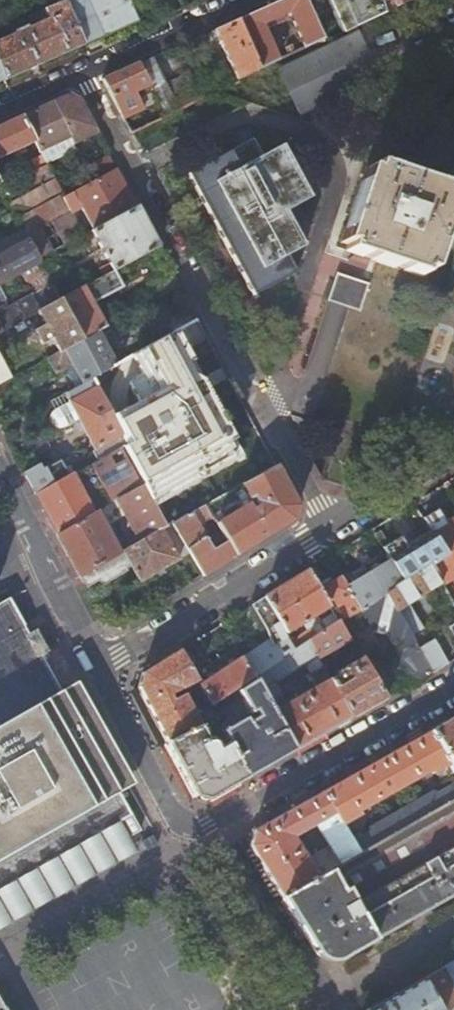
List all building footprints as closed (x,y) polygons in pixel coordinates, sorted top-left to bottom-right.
[(129,0),(71,0),(64,3),(83,46),(110,35),(139,22),(129,1),(129,0)] [(323,41),(304,0),(284,0),(269,7),(235,21),(259,70),(278,61),(265,31),(286,22),(284,17),(291,14),(307,48),(323,41)] [(323,41),(324,42),(345,32),(331,0),(304,0),(323,41)] [(363,24),(385,14),(382,5),(380,0),(353,0),(363,24)] [(382,5),(393,1),(396,9),(414,0),(380,0),(382,5)] [(44,11),(48,21),(27,30),(26,28),(14,34),(15,35),(0,42),(0,70),(5,81),(43,64),(83,46),(64,3),(44,11)] [(214,31),(237,82),(259,71),(259,70),(235,21),(214,31)] [(295,109),(370,73),(368,67),(352,35),(276,71),(295,109)] [(285,52),(288,57),(294,54),(292,48),(285,52)] [(151,59),(139,64),(150,86),(160,107),(164,117),(175,111),(151,59)] [(103,80),(124,118),(142,110),(135,93),(145,89),(150,86),(139,64),(123,72),(103,80)] [(165,84),(177,110),(206,97),(193,71),(179,77),(165,84)] [(374,81),(370,73),(295,109),(298,117),(374,81)] [(65,96),(51,102),(71,139),(74,145),(98,134),(81,102),(65,96)] [(37,109),(22,116),(36,143),(43,156),(47,164),(55,161),(49,149),(71,139),(51,102),(37,109)] [(164,117),(160,107),(150,112),(154,121),(164,117)] [(13,154),(15,158),(27,152),(25,148),(36,143),(22,116),(0,126),(0,159),(13,154)] [(98,134),(74,145),(80,156),(92,151),(104,145),(98,134)] [(293,271),(284,255),(301,245),(282,211),(307,197),(278,145),(260,155),(251,138),(184,174),(214,228),(251,295),(293,271)] [(34,195),(10,207),(29,240),(40,260),(49,255),(85,236),(73,214),(65,198),(47,164),(43,156),(33,162),(38,171),(25,178),(34,195)] [(86,168),(94,183),(117,170),(110,156),(86,168)] [(367,172),(360,170),(335,244),(342,247),(339,253),(355,258),(416,278),(418,272),(425,274),(449,200),(442,197),(445,190),(369,165),(367,172)] [(82,209),(94,231),(137,207),(132,198),(117,170),(94,183),(65,198),(73,214),(82,209)] [(94,231),(85,236),(89,243),(95,239),(113,271),(158,246),(148,226),(137,207),(94,231)] [(20,271),(38,261),(40,260),(29,240),(0,255),(0,282),(20,271)] [(49,255),(40,260),(38,261),(60,300),(71,294),(49,255)] [(21,321),(37,313),(60,300),(38,261),(20,271),(33,294),(9,307),(0,312),(0,333),(21,321)] [(71,294),(60,300),(81,340),(97,332),(106,327),(99,313),(94,304),(123,288),(113,271),(71,294)] [(354,315),(363,288),(331,277),(322,305),(337,310),(354,315)] [(0,291),(0,312),(9,307),(0,291)] [(81,340),(60,300),(37,313),(45,327),(35,332),(43,346),(52,341),(59,353),(81,340)] [(197,318),(191,308),(166,323),(172,332),(175,330),(197,318)] [(21,321),(0,333),(0,342),(25,328),(21,321)] [(172,332),(129,355),(140,375),(126,383),(137,402),(112,416),(127,443),(122,446),(141,480),(144,485),(155,504),(244,456),(175,330),(172,332)] [(97,332),(81,340),(59,353),(48,359),(56,374),(72,365),(75,370),(67,374),(71,380),(75,389),(91,378),(116,365),(106,348),(97,332)] [(10,380),(3,365),(0,367),(0,385),(10,380)] [(112,416),(91,378),(75,389),(64,394),(69,403),(78,421),(85,434),(94,451),(96,450),(100,459),(122,446),(127,443),(112,416)] [(64,429),(78,421),(69,403),(55,411),(53,412),(52,413),(51,414),(50,416),(49,418),(49,419),(49,421),(50,423),(50,424),(51,426),(53,427),(54,428),(56,429),(57,430),(59,430),(61,430),(63,429),(64,429)] [(144,485),(141,480),(122,446),(100,459),(80,470),(97,503),(91,506),(72,474),(69,476),(34,494),(44,513),(55,534),(93,513),(101,509),(144,485)] [(25,476),(34,494),(69,476),(59,458),(25,476)] [(281,476),(275,464),(233,488),(244,507),(224,519),(220,513),(213,517),(214,518),(218,525),(220,529),(227,541),(236,555),(246,549),(294,519),(298,507),(281,476)] [(97,503),(80,470),(72,474),(91,506),(97,503)] [(444,484),(447,489),(452,486),(448,481),(444,484)] [(155,504),(144,485),(101,509),(108,521),(125,512),(141,540),(160,529),(165,526),(155,504)] [(213,517),(206,503),(190,514),(198,526),(214,518),(213,517)] [(415,532),(426,525),(412,504),(400,511),(415,532)] [(116,555),(93,513),(55,534),(71,564),(78,577),(116,555)] [(198,526),(190,514),(187,514),(180,519),(172,524),(203,575),(211,571),(236,555),(227,541),(212,550),(198,526)] [(453,550),(453,518),(445,523),(431,533),(433,535),(445,556),(453,550)] [(203,575),(172,524),(165,526),(160,529),(178,560),(191,583),(203,575)] [(178,560),(160,529),(141,540),(116,555),(78,577),(89,598),(104,590),(101,585),(122,574),(132,568),(140,583),(178,560)] [(429,564),(430,565),(445,556),(433,535),(417,545),(408,550),(400,537),(383,548),(391,560),(403,581),(429,564)] [(453,577),(453,550),(445,556),(430,565),(441,582),(442,584),(453,577)] [(384,593),(403,581),(391,560),(371,573),(353,583),(347,574),(341,579),(359,609),(384,593)] [(423,594),(441,582),(430,565),(429,564),(403,581),(384,593),(409,636),(422,629),(407,603),(423,594)] [(315,615),(329,607),(318,589),(307,570),(285,584),(264,597),(286,634),(293,629),(300,625),(310,619),(313,622),(318,620),(315,615)] [(350,615),(359,609),(341,579),(339,576),(328,583),(318,589),(329,607),(334,617),(338,623),(350,615)] [(413,683),(431,674),(417,650),(409,636),(384,593),(359,609),(350,615),(353,621),(363,615),(374,633),(381,636),(384,634),(398,657),(413,683)] [(253,677),(295,650),(290,641),(286,634),(264,597),(251,606),(265,630),(269,641),(258,648),(243,659),(253,677)] [(108,856),(131,843),(129,838),(138,833),(117,795),(132,786),(74,682),(54,693),(35,658),(47,652),(34,629),(23,635),(19,627),(23,625),(8,598),(0,603),(0,917),(108,856)] [(308,642),(338,623),(334,617),(320,624),(321,626),(313,631),(304,631),(297,635),(290,641),(295,650),(308,642)] [(320,624),(318,620),(313,622),(310,619),(300,625),(304,631),(313,631),(321,626),(320,624)] [(319,661),(349,642),(338,623),(308,642),(319,661)] [(304,631),(300,625),(293,629),(297,635),(304,631)] [(286,634),(290,641),(297,635),(293,629),(286,634)] [(431,674),(447,664),(433,641),(417,650),(431,674)] [(324,734),(350,720),(328,681),(329,680),(319,661),(308,642),(295,650),(253,677),(293,751),(324,734)] [(383,700),(404,689),(380,647),(359,658),(359,660),(383,700)] [(170,697),(197,682),(178,651),(160,663),(142,674),(138,688),(158,726),(167,743),(200,726),(184,695),(173,701),(170,697)] [(235,689),(253,677),(243,659),(221,673),(200,687),(203,691),(210,704),(211,705),(221,699),(235,689)] [(371,707),(383,700),(359,660),(337,672),(338,675),(329,680),(328,681),(350,720),(371,707)] [(282,757),(293,751),(253,677),(235,689),(240,697),(250,715),(254,713),(257,718),(248,723),(244,719),(222,731),(228,744),(246,778),(282,757)] [(78,680),(74,682),(132,786),(136,783),(78,680)] [(235,689),(221,699),(226,706),(240,697),(235,689)] [(199,710),(210,704),(203,691),(192,697),(199,710)] [(211,705),(213,714),(226,706),(221,699),(211,705)] [(453,772),(453,716),(447,720),(429,731),(453,772)] [(233,786),(246,778),(228,744),(218,749),(215,744),(213,742),(211,742),(208,743),(206,738),(221,729),(215,718),(200,726),(167,743),(195,797),(206,800),(233,786)] [(447,776),(453,772),(429,731),(373,762),(322,792),(343,825),(360,815),(359,812),(430,771),(431,775),(436,772),(442,768),(446,774),(447,776)] [(442,768),(436,772),(439,778),(446,774),(442,768)] [(360,854),(453,800),(453,789),(452,786),(435,795),(433,792),(369,829),(371,832),(353,843),(360,854)] [(286,812),(254,831),(249,846),(261,865),(281,897),(282,899),(360,854),(353,843),(343,825),(322,792),(286,812)] [(453,895),(453,800),(360,854),(282,899),(321,961),(326,962),(333,964),(359,949),(391,931),(447,899),(453,895)] [(131,843),(108,856),(0,917),(0,930),(137,853),(131,843)] [(275,900),(281,897),(261,865),(256,868),(275,900)] [(422,979),(369,1009),(453,1009),(453,961),(422,979)]
